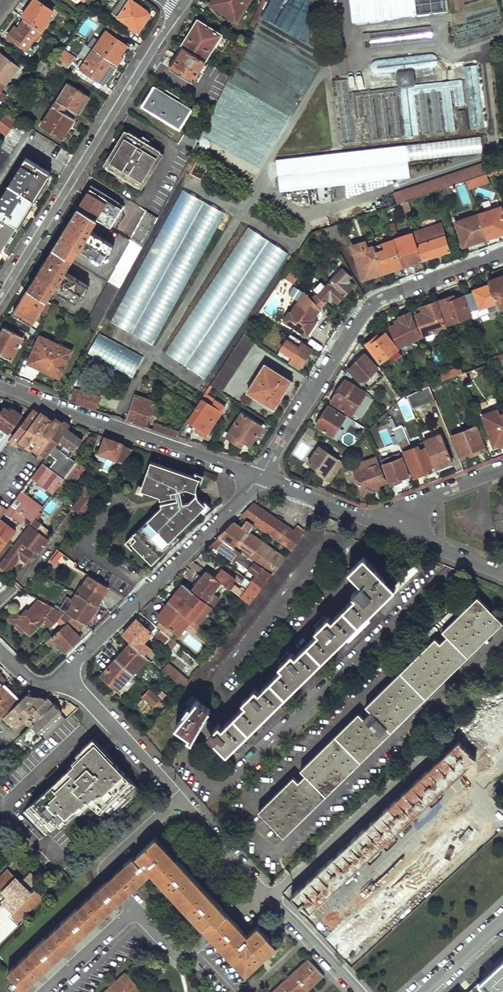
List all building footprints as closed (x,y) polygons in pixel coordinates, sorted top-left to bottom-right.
[(40,0),(34,0),(22,16),(42,31),(48,34),(49,32),(44,29),(50,20),(48,19),(54,10),(40,0)] [(132,0),(121,0),(112,12),(140,32),(146,22),(149,18),(149,14),(148,11),(132,0)] [(212,3),(237,18),(248,0),(214,0),(212,3)] [(252,0),(248,0),(237,18),(240,20),(252,0)] [(251,24),(254,27),(267,0),(263,0),(251,24)] [(312,0),(269,0),(261,15),(293,33),(312,0)] [(447,0),(350,0),(352,23),(448,12),(447,0)] [(42,31),(22,16),(19,21),(22,24),(19,28),(16,26),(8,36),(26,49),(35,37),(36,38),(42,31)] [(223,35),(199,19),(191,32),(193,34),(184,47),(206,61),(223,35)] [(432,40),(430,26),(369,33),(371,48),(432,40)] [(125,45),(105,32),(94,49),(116,65),(121,57),(119,55),(124,47),(125,45)] [(191,32),(182,46),(184,47),(193,34),(191,32)] [(184,47),(182,46),(169,66),(193,81),(206,61),(184,47)] [(77,58),(64,49),(55,62),(62,67),(66,70),(70,63),(77,58)] [(116,65),(94,49),(85,63),(80,60),(76,67),(97,80),(103,71),(109,75),(116,65)] [(399,85),(353,90),(356,115),(364,114),(362,97),(366,97),(371,139),(379,139),(373,96),(378,95),(383,138),(391,137),(385,94),(390,94),(395,137),(403,136),(398,93),(402,93),(407,135),(419,134),(414,91),(419,91),(424,134),(431,133),(427,90),(431,90),(436,132),(444,131),(439,89),(444,88),(448,130),(457,129),(452,88),(456,87),(458,104),(465,103),(462,78),(416,83),(414,67),(431,65),(435,63),(437,60),(437,58),(435,54),(432,52),(428,52),(378,57),(373,59),(371,62),(371,65),(372,68),(374,70),(376,71),(380,71),(397,69),(399,85)] [(5,84),(11,77),(13,78),(15,76),(13,75),(19,67),(1,53),(0,54),(0,80),(5,84)] [(52,67),(42,60),(36,68),(46,75),(52,67)] [(59,72),(62,67),(55,62),(52,67),(59,72)] [(483,127),(476,64),(463,65),(470,129),(483,127)] [(103,84),(109,75),(103,71),(97,80),(103,84)] [(354,141),(347,78),(336,79),(344,142),(354,141)] [(90,97),(68,84),(58,100),(79,113),(80,113),(90,97)] [(192,109),(154,86),(142,105),(180,129),(192,109)] [(79,113),(58,100),(42,125),(62,138),(79,113)] [(212,112),(207,109),(202,117),(207,121),(212,112)] [(6,110),(0,118),(0,120),(11,128),(18,118),(6,110)] [(18,118),(11,128),(7,134),(0,145),(0,168),(8,156),(28,125),(18,118)] [(0,120),(0,129),(7,134),(11,128),(0,120)] [(40,128),(60,141),(62,138),(42,125),(40,128)] [(127,130),(104,167),(107,169),(121,147),(124,142),(130,133),(127,130)] [(198,139),(186,131),(179,145),(192,153),(198,139)] [(140,139),(130,133),(124,142),(127,144),(123,149),(121,147),(107,169),(117,176),(126,181),(139,188),(161,152),(148,144),(140,139)] [(140,139),(148,144),(150,141),(142,135),(140,139)] [(480,138),(406,147),(407,163),(482,154),(480,138)] [(406,147),(277,161),(280,193),(409,179),(407,163),(406,147)] [(73,154),(63,148),(57,159),(67,165),(73,154)] [(141,190),(163,153),(161,152),(139,188),(141,190)] [(49,173),(25,158),(21,165),(9,184),(34,198),(34,197),(39,189),(36,187),(40,181),(43,183),(48,176),(49,173)] [(485,174),(481,163),(393,192),(397,203),(485,174)] [(50,178),(48,176),(43,183),(39,189),(34,197),(37,199),(50,178)] [(126,181),(117,176),(115,179),(124,184),(126,181)] [(9,184),(0,198),(0,214),(16,224),(17,225),(18,223),(23,215),(20,213),(24,207),(27,209),(32,201),(34,198),(9,184)] [(123,205),(93,186),(79,208),(97,219),(110,227),(123,205)] [(226,213),(183,189),(109,320),(153,344),(226,213)] [(35,203),(32,201),(27,209),(23,215),(18,223),(21,225),(35,203)] [(500,207),(477,214),(485,238),(502,233),(502,215),(500,207)] [(97,219),(79,208),(70,222),(73,224),(65,238),(61,236),(57,243),(75,254),(79,248),(102,263),(113,245),(90,230),(97,219)] [(157,217),(146,210),(130,240),(131,240),(141,246),(157,217)] [(0,214),(0,251),(0,252),(16,224),(0,214)] [(485,238),(477,214),(455,221),(463,246),(485,238)] [(70,222),(68,221),(60,235),(61,236),(65,238),(73,224),(70,222)] [(393,223),(388,224),(393,240),(398,238),(393,223)] [(19,227),(17,225),(16,224),(0,252),(0,260),(19,227)] [(339,239),(334,224),(323,228),(332,242),(339,239)] [(449,250),(441,224),(412,234),(421,260),(449,250)] [(290,255),(248,228),(164,352),(205,380),(290,255)] [(421,260),(412,234),(398,238),(393,240),(402,266),(421,260)] [(486,240),(485,238),(463,246),(464,248),(486,240)] [(141,246),(131,240),(107,282),(118,289),(141,246)] [(393,240),(373,246),(382,272),(402,266),(393,240)] [(382,272),(373,246),(365,249),(363,241),(350,245),(356,261),(359,259),(366,278),(382,272)] [(75,254),(57,243),(54,248),(72,260),(75,254)] [(54,248),(50,254),(68,266),(72,260),(54,248)] [(68,266),(50,254),(45,262),(49,264),(40,278),(37,275),(28,289),(47,300),(54,289),(77,303),(89,285),(65,271),(68,266)] [(366,278),(359,259),(356,261),(362,279),(366,278)] [(45,262),(44,261),(36,275),(37,275),(40,278),(49,264),(45,262)] [(342,268),(331,280),(345,294),(351,288),(345,282),(347,280),(350,276),(342,268)] [(488,281),(489,283),(496,301),(498,309),(502,307),(502,281),(501,276),(488,281)] [(345,294),(331,280),(317,295),(326,303),(332,296),(338,302),(345,294)] [(118,289),(107,282),(85,323),(96,330),(118,289)] [(496,301),(489,283),(480,286),(481,289),(474,292),(465,295),(471,311),(496,301)] [(47,300),(28,289),(14,313),(33,324),(41,311),(47,300)] [(310,323),(313,325),(322,310),(321,309),(326,303),(317,295),(316,294),(312,300),(306,293),(292,315),(289,313),(284,322),(306,336),(312,328),(308,326),(310,323)] [(471,315),(464,296),(451,301),(450,297),(439,301),(448,324),(471,315)] [(47,300),(41,311),(45,314),(53,304),(47,300)] [(445,325),(436,301),(420,307),(422,311),(415,314),(423,334),(445,325)] [(420,336),(408,311),(398,316),(400,322),(391,327),(400,346),(420,336)] [(306,336),(309,337),(316,326),(314,325),(312,328),(306,336)] [(6,327),(0,338),(0,351),(10,357),(12,358),(24,338),(6,327)] [(397,350),(386,333),(379,338),(377,336),(367,343),(380,362),(397,350)] [(144,357),(99,334),(88,354),(132,379),(144,357)] [(255,341),(244,334),(210,385),(222,393),(255,341)] [(71,351),(41,336),(28,362),(37,366),(38,363),(50,370),(49,372),(58,377),(71,351)] [(312,350),(297,340),(292,346),(298,350),(291,359),(289,358),(287,360),(300,368),(312,350)] [(10,357),(0,351),(0,355),(9,360),(10,357)] [(378,368),(365,355),(364,357),(362,355),(356,360),(358,362),(350,370),(361,383),(378,368)] [(356,360),(348,368),(350,370),(358,362),(356,360)] [(25,361),(19,373),(34,381),(40,368),(25,361)] [(38,363),(37,366),(49,372),(50,370),(38,363)] [(292,382),(265,365),(248,392),(275,409),(282,398),(278,396),(281,392),(285,394),(292,382)] [(346,379),(343,378),(330,398),(333,399),(346,379)] [(365,396),(367,393),(346,379),(333,399),(331,402),(352,416),(357,408),(359,409),(367,398),(365,396)] [(447,384),(445,379),(430,385),(432,389),(447,384)] [(432,389),(430,385),(421,388),(406,395),(416,420),(417,420),(428,415),(424,405),(435,399),(432,389)] [(80,390),(76,402),(95,409),(99,397),(80,390)] [(224,407),(205,394),(201,399),(205,402),(192,422),(207,433),(224,407)] [(136,395),(127,420),(148,427),(156,402),(136,395)] [(416,420),(406,395),(401,397),(386,412),(393,429),(416,420)] [(329,406),(327,405),(316,422),(318,423),(329,406)] [(345,417),(329,406),(318,423),(317,425),(337,438),(343,429),(339,427),(345,417)] [(6,407),(0,415),(0,425),(9,431),(22,415),(14,409),(12,411),(6,407)] [(49,416),(33,409),(9,440),(17,444),(18,442),(25,447),(27,445),(32,450),(34,448),(40,454),(47,457),(49,454),(69,429),(72,424),(56,418),(51,424),(46,420),(49,416)] [(499,416),(497,411),(482,416),(494,446),(502,443),(502,415),(499,416)] [(262,427),(242,414),(227,437),(236,443),(239,438),(243,441),(250,445),(262,427)] [(158,416),(156,422),(171,427),(172,421),(158,416)] [(156,422),(154,429),(176,437),(181,430),(171,427),(156,422)] [(451,436),(460,457),(473,452),(474,454),(485,450),(476,426),(451,436)] [(83,439),(69,429),(49,454),(56,459),(49,467),(43,462),(32,477),(53,494),(60,484),(63,480),(77,462),(69,457),(83,439)] [(440,434),(424,440),(436,468),(451,462),(440,434)] [(124,443),(112,439),(111,441),(105,439),(101,450),(109,453),(108,455),(123,462),(133,449),(123,445),(124,443)] [(302,460),(310,447),(302,442),(294,454),(302,460)] [(434,470),(423,444),(404,452),(414,477),(434,470)] [(317,472),(330,483),(344,464),(320,447),(309,462),(316,467),(319,469),(317,472)] [(410,473),(402,452),(400,453),(402,457),(401,457),(407,474),(410,473)] [(460,457),(461,460),(474,454),(473,452),(460,457)] [(402,457),(400,453),(396,454),(397,459),(382,465),(390,485),(398,482),(397,478),(406,474),(407,474),(401,457),(402,457)] [(384,483),(375,456),(355,463),(357,468),(344,472),(349,487),(353,486),(355,492),(361,491),(362,493),(372,490),(371,487),(378,485),(384,483)] [(85,467),(78,460),(77,462),(63,480),(69,484),(71,485),(85,467)] [(194,475),(150,460),(141,484),(140,489),(142,490),(159,496),(161,506),(131,535),(135,538),(130,543),(134,547),(151,564),(171,545),(167,542),(176,534),(201,509),(204,512),(210,506),(207,504),(204,501),(202,502),(200,500),(198,496),(197,492),(197,488),(197,484),(198,481),(201,482),(203,476),(194,472),(194,475)] [(437,471),(452,465),(451,462),(436,468),(437,471)] [(69,484),(63,480),(60,484),(66,489),(69,484)] [(22,490),(11,504),(26,516),(32,521),(43,507),(22,490)] [(45,500),(47,494),(37,490),(35,496),(45,500)] [(76,507),(84,513),(93,501),(85,496),(76,507)] [(51,498),(42,510),(51,517),(60,504),(51,498)] [(26,516),(11,504),(7,510),(5,512),(20,524),(26,516)] [(277,555),(259,543),(247,559),(271,575),(272,576),(304,534),(295,527),(292,533),(251,506),(241,516),(287,547),(284,552),(281,550),(277,555)] [(1,518),(0,518),(0,550),(16,530),(1,518)] [(34,521),(0,565),(8,570),(18,558),(23,563),(30,553),(23,548),(25,546),(33,552),(39,552),(47,541),(44,539),(36,532),(41,526),(34,521)] [(249,604),(192,676),(203,684),(323,532),(313,523),(304,534),(272,576),(271,575),(260,589),(249,604)] [(245,523),(240,530),(247,535),(251,527),(245,523)] [(247,535),(240,530),(232,524),(217,539),(247,559),(259,543),(247,535)] [(49,533),(41,526),(36,532),(44,539),(49,533)] [(179,538),(176,534),(167,542),(171,545),(179,538)] [(135,538),(131,535),(124,542),(131,550),(134,547),(130,543),(135,538)] [(217,539),(210,545),(248,571),(248,570),(256,576),(251,583),(260,589),(271,575),(247,559),(217,539)] [(219,725),(208,736),(216,745),(226,755),(395,589),(363,556),(346,572),(360,586),(350,595),(353,598),(330,620),(327,617),(314,630),(317,634),(294,657),(291,653),(278,666),(281,669),(258,692),(255,688),(241,701),(245,705),(222,728),(219,725)] [(215,574),(212,577),(220,582),(223,585),(249,604),(260,589),(251,583),(242,594),(238,591),(239,589),(231,583),(234,580),(220,569),(216,575),(215,574)] [(220,582),(212,577),(206,572),(191,592),(201,600),(211,608),(218,600),(214,596),(211,594),(220,582)] [(109,586),(90,575),(83,586),(81,585),(76,593),(97,605),(109,586)] [(223,585),(220,582),(211,594),(214,596),(223,585)] [(182,585),(168,603),(187,618),(201,600),(191,592),(182,585)] [(97,605),(76,593),(73,600),(74,601),(67,614),(71,616),(86,625),(97,605)] [(476,596),(447,625),(461,639),(467,633),(478,622),(491,610),(476,596)] [(73,600),(67,597),(61,608),(67,614),(74,601),(73,600)] [(54,610),(40,602),(28,614),(23,619),(18,624),(18,625),(25,631),(30,636),(45,621),(51,626),(58,619),(60,621),(66,615),(56,609),(54,610)] [(168,603),(156,618),(178,635),(190,620),(187,618),(168,603)] [(491,610),(478,622),(489,634),(502,622),(491,610)] [(8,620),(15,627),(18,625),(18,624),(23,619),(20,616),(16,612),(8,620)] [(86,625),(71,616),(51,637),(50,635),(45,641),(50,646),(55,641),(66,652),(80,637),(77,634),(86,625)] [(136,619),(122,635),(130,643),(147,658),(154,665),(160,659),(142,643),(150,633),(136,619)] [(478,622),(467,633),(479,645),(489,634),(478,622)] [(22,633),(25,631),(18,625),(15,627),(22,633)] [(433,638),(404,666),(430,692),(479,645),(467,633),(461,639),(447,625),(441,631),(446,636),(439,643),(433,638)] [(160,630),(153,638),(163,645),(164,644),(173,652),(179,645),(160,630)] [(130,643),(115,659),(132,674),(132,675),(147,658),(130,643)] [(115,659),(100,676),(117,691),(132,674),(115,659)] [(187,682),(167,664),(161,671),(182,688),(187,682)] [(430,692),(404,666),(387,683),(414,709),(430,692)] [(292,777),(257,811),(282,837),(414,709),(387,683),(365,705),(369,710),(362,718),(357,713),(299,771),(303,775),(296,782),(292,777)] [(2,717),(17,703),(1,685),(0,685),(0,719),(2,717)] [(148,691),(143,696),(153,704),(155,703),(157,705),(160,702),(158,700),(148,691)] [(35,697),(31,701),(26,694),(17,703),(2,717),(13,729),(23,720),(29,726),(41,714),(35,708),(45,699),(43,697),(39,698),(35,697)] [(35,708),(41,714),(53,703),(47,697),(45,699),(35,708)] [(197,700),(175,725),(190,736),(194,729),(197,731),(210,709),(197,700)] [(448,752),(464,770),(476,758),(502,734),(502,701),(448,752)] [(190,736),(188,739),(191,741),(197,731),(194,729),(190,736)] [(19,736),(14,742),(22,749),(27,743),(19,736)] [(208,736),(200,743),(209,752),(216,745),(208,736)] [(75,765),(26,809),(47,832),(55,824),(59,828),(77,813),(78,814),(90,803),(101,815),(105,811),(106,813),(111,807),(113,809),(137,788),(114,763),(116,762),(95,740),(78,756),(79,758),(74,763),(75,765)] [(444,756),(438,761),(455,778),(460,774),(464,770),(448,752),(444,756)] [(438,761),(290,896),(300,907),(302,905),(309,912),(449,784),(455,778),(438,761)] [(501,781),(492,789),(500,799),(502,796),(502,779),(501,781)] [(349,921),(327,942),(343,959),(367,937),(378,927),(389,916),(401,905),(416,891),(432,877),(449,861),(467,845),(475,837),(478,834),(472,827),(473,826),(468,821),(467,823),(462,817),(349,921)] [(139,865),(132,858),(132,857),(108,879),(7,971),(14,979),(12,981),(21,991),(124,897),(151,872),(208,935),(245,976),(275,948),(256,927),(246,937),(228,917),(155,837),(135,855),(142,862),(139,865)] [(0,877),(0,889),(1,890),(15,877),(8,869),(0,877)] [(0,905),(0,943),(19,924),(16,922),(10,915),(43,883),(44,881),(39,877),(36,880),(30,873),(25,877),(20,882),(15,877),(1,890),(7,896),(2,901),(3,902),(0,905)] [(49,876),(44,881),(49,885),(54,880),(49,876)] [(43,883),(10,915),(16,922),(45,894),(43,891),(49,885),(44,881),(43,883)] [(302,905),(300,907),(297,909),(304,917),(309,912),(302,905)] [(468,991),(502,991),(502,959),(468,991)] [(309,989),(319,979),(322,977),(306,960),(272,991),(306,991),(309,989)] [(102,991),(142,991),(124,972),(102,991)]
